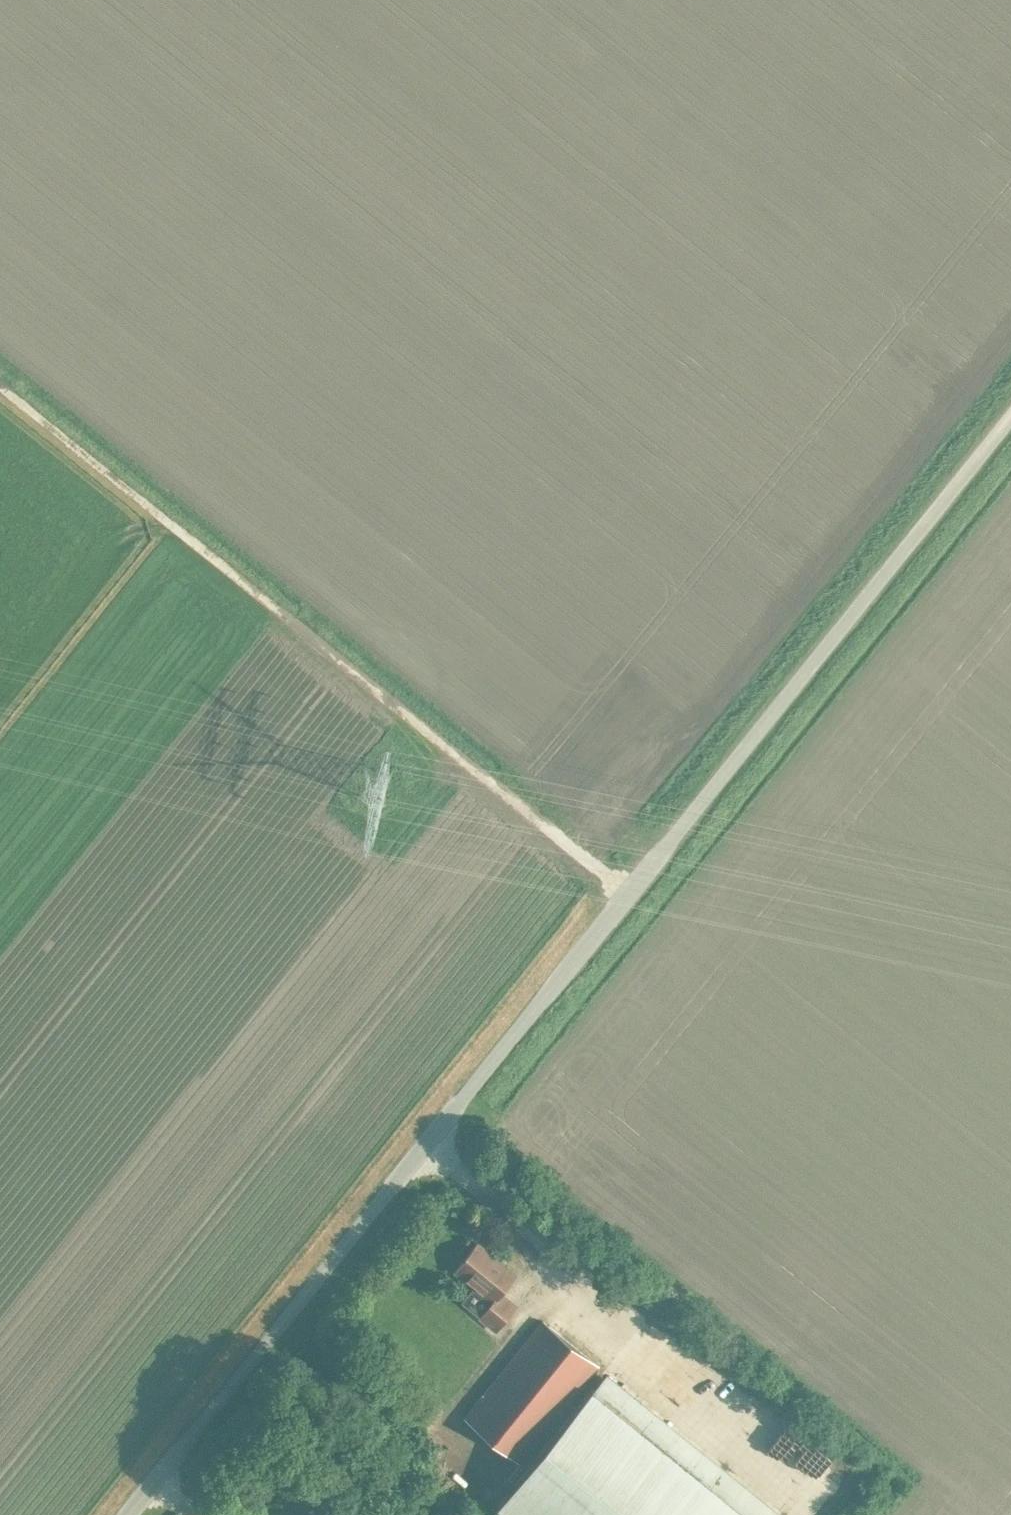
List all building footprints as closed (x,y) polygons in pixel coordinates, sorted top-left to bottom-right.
[(496,1330),(516,1305),(501,1292),(516,1273),(478,1243),(455,1271),(492,1302),(480,1317),(496,1330)] [(520,1462),(598,1365),(543,1320),(464,1417),(520,1462)] [(646,1417),(655,1406),(609,1369),(600,1379),(646,1417)] [(592,1388),(495,1509),(502,1514),(749,1514),(592,1388)]
